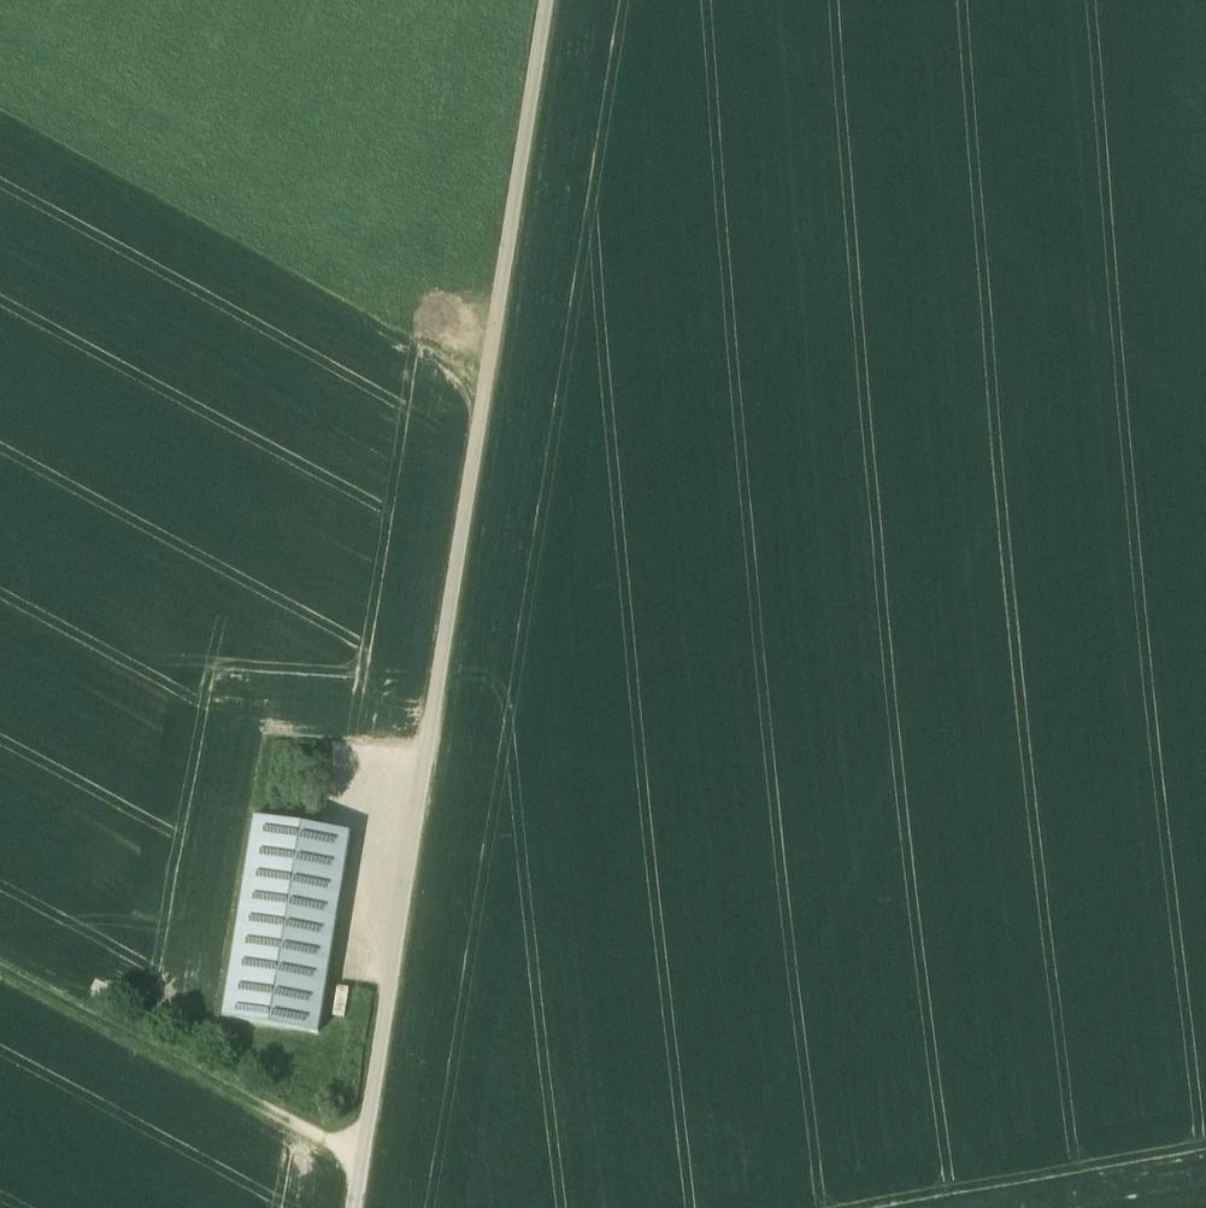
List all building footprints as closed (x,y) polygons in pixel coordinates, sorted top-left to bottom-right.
[(344,839),(250,825),(224,998),(317,1012),(344,839)]
